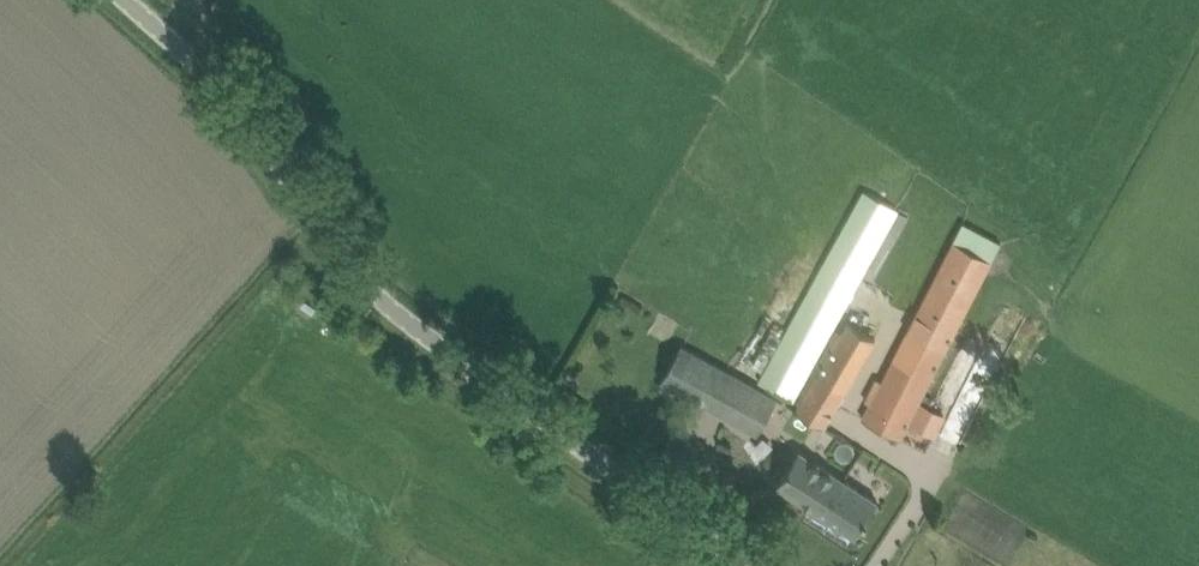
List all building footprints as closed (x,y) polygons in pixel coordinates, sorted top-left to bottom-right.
[(758,379),(793,398),(898,209),(864,190),(758,379)] [(862,416),(901,436),(1001,239),(963,220),(862,416)] [(797,408),(823,424),(876,337),(848,321),(797,408)] [(662,379),(757,432),(777,396),(682,343),(662,379)] [(920,401),(910,422),(935,435),(946,413),(920,401)] [(652,448),(681,469),(698,447),(670,425),(652,448)] [(777,483),(856,534),(878,500),(799,449),(777,483)] [(1031,531),(1028,537),(1035,541),(1038,535),(1031,531)]
